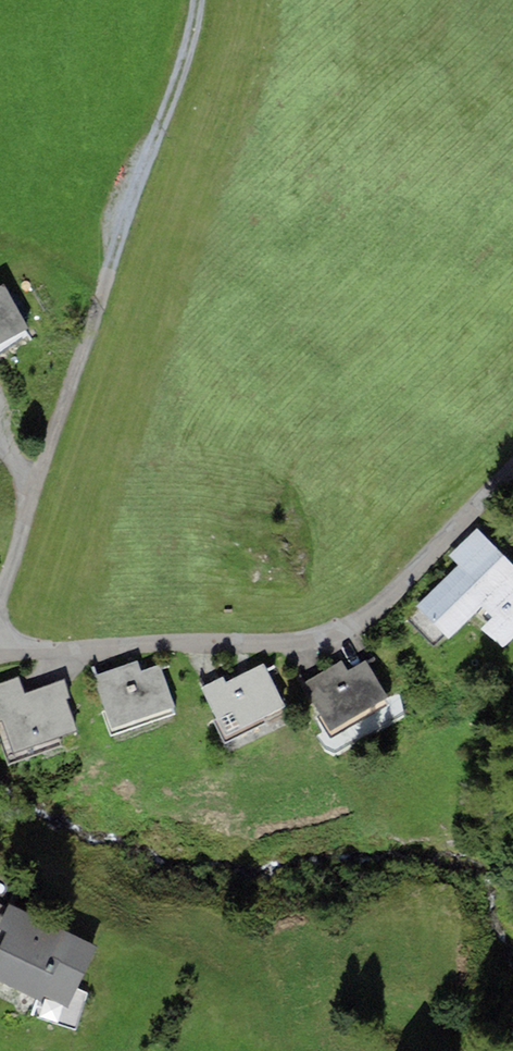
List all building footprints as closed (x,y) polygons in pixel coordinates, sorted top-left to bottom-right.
[(29,327),(4,283),(0,285),(0,343),(29,327)] [(494,617),(482,629),(503,650),(512,640),(512,565),(477,528),(449,555),(458,565),(416,606),(449,640),(483,606),(494,617)] [(93,673),(110,727),(174,707),(161,665),(142,670),(139,659),(93,673)] [(303,682),(330,730),(388,698),(367,660),(347,671),(342,660),(303,682)] [(203,694),(225,736),(285,706),(264,664),(226,682),(223,676),(200,688),(203,694)] [(0,684),(0,703),(26,694),(19,677),(0,684)] [(64,680),(58,682),(65,700),(71,698),(64,680)] [(14,753),(76,731),(65,700),(58,682),(26,694),(0,703),(0,714),(2,720),(14,753)] [(68,1008),(98,947),(9,904),(0,922),(0,929),(7,932),(0,946),(0,982),(43,1002),(45,997),(68,1008)]
